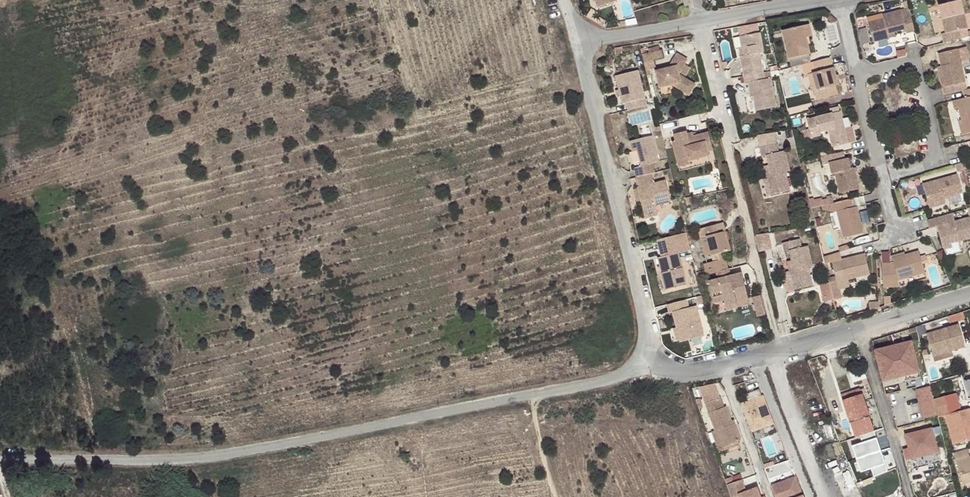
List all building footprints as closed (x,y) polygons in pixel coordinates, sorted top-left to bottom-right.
[(943,41),(960,37),(958,28),(967,26),(961,0),(951,0),(938,3),(945,31),(940,32),(943,41)] [(867,24),(872,43),(888,39),(887,35),(894,34),(905,31),(905,35),(914,33),(909,15),(901,17),(900,11),(881,15),(882,21),(867,24)] [(833,23),(827,15),(824,19),(830,24),(833,23)] [(804,25),(798,27),(801,39),(807,38),(804,25)] [(801,39),(798,27),(777,33),(785,60),(805,55),(801,39)] [(735,57),(737,70),(756,66),(754,53),(758,53),(754,33),(734,37),(737,48),(739,56),(735,57)] [(940,86),(942,95),(961,90),(959,83),(964,82),(955,48),(937,53),(944,85),(940,86)] [(638,55),(642,70),(651,68),(649,60),(658,58),(657,50),(638,55)] [(682,60),(673,54),(664,68),(651,71),(656,88),(669,85),(686,94),(691,84),(674,74),(682,60)] [(835,86),(827,58),(809,63),(812,74),(808,75),(813,92),(810,93),(813,102),(834,96),(832,87),(835,86)] [(624,110),(642,105),(633,70),(611,76),(615,90),(616,95),(618,104),(622,103),(624,110)] [(757,73),(739,77),(741,85),(743,84),(746,98),(749,98),(751,111),(771,108),(766,78),(758,80),(757,73)] [(809,93),(810,93),(813,92),(808,75),(804,76),(809,93)] [(961,90),(963,97),(950,101),(952,108),(956,107),(960,120),(960,124),(957,125),(960,135),(969,133),(969,88),(961,90)] [(817,133),(826,131),(830,130),(831,138),(828,138),(830,148),(846,144),(838,112),(804,120),(808,139),(818,136),(817,133)] [(686,137),(685,133),(684,131),(672,133),(673,140),(670,141),(676,167),(687,165),(686,161),(705,156),(703,142),(708,141),(706,132),(691,136),(686,137)] [(632,168),(634,176),(648,173),(651,172),(649,163),(655,161),(649,135),(627,140),(629,151),(634,150),(638,166),(632,168)] [(687,165),(676,167),(677,171),(713,161),(708,141),(703,142),(705,156),(686,161),(687,165)] [(763,156),(766,165),(769,175),(764,176),(769,195),(788,190),(783,172),(788,171),(781,151),(776,152),(773,143),(757,148),(759,157),(763,156)] [(841,153),(818,158),(820,166),(826,165),(829,175),(833,174),(838,195),(857,190),(852,169),(849,170),(846,159),(842,159),(841,153)] [(964,172),(962,164),(955,166),(957,174),(964,172)] [(648,173),(634,176),(636,186),(635,186),(635,189),(638,199),(642,216),(655,213),(653,204),(668,201),(663,180),(651,182),(650,178),(648,173)] [(769,195),(764,176),(760,177),(766,196),(769,195)] [(923,186),(930,210),(945,206),(944,200),(962,194),(957,176),(923,186)] [(929,210),(930,210),(923,186),(922,186),(929,210)] [(853,208),(851,200),(830,205),(833,213),(837,213),(844,238),(863,233),(856,207),(853,208)] [(933,220),(935,228),(937,228),(940,226),(942,230),(939,232),(944,251),(953,248),(952,245),(969,239),(969,220),(969,218),(955,222),(953,214),(933,220)] [(935,228),(933,220),(926,222),(929,230),(935,228)] [(697,226),(699,235),(705,234),(710,253),(729,248),(724,229),(717,230),(715,222),(697,226)] [(684,229),(656,237),(661,253),(656,254),(660,270),(664,288),(684,283),(676,250),(688,247),(684,229)] [(705,234),(699,235),(703,255),(710,253),(705,234)] [(766,236),(755,239),(759,255),(771,252),(766,236)] [(789,272),(794,291),(813,286),(808,268),(812,267),(807,247),(801,248),(799,239),(782,243),(784,254),(789,253),(791,262),(793,271),(789,272)] [(823,258),(825,266),(832,265),(837,284),(849,281),(847,276),(854,274),(856,279),(870,275),(865,254),(842,260),(839,253),(823,258)] [(894,265),(883,265),(885,289),(901,288),(899,282),(926,274),(919,253),(893,260),(894,265)] [(714,270),(727,267),(724,256),(703,262),(705,273),(714,270)] [(727,267),(714,270),(716,278),(730,274),(728,267),(727,267)] [(664,288),(660,270),(654,271),(659,289),(664,288)] [(723,303),(747,296),(740,272),(730,274),(716,278),(707,280),(713,300),(722,297),(723,303)] [(784,273),(789,292),(794,291),(789,272),(784,273)] [(748,301),(752,315),(765,312),(759,292),(747,296),(748,301)] [(685,294),(666,299),(668,307),(672,307),(676,322),(679,334),(680,337),(702,331),(695,301),(687,303),(685,294)] [(747,296),(723,303),(724,307),(748,301),(747,296)] [(869,304),(871,311),(880,308),(880,301),(869,304)] [(966,318),(964,312),(948,317),(950,323),(966,318)] [(928,335),(933,353),(951,348),(952,352),(967,348),(961,326),(928,335)] [(912,341),(874,349),(882,381),(898,377),(903,376),(919,372),(912,341)] [(951,348),(933,353),(934,357),(952,352),(951,348)] [(864,385),(869,384),(864,369),(850,374),(853,383),(863,380),(864,385)] [(919,372),(903,376),(904,381),(920,377),(919,372)] [(898,377),(882,381),(883,386),(899,382),(898,377)] [(757,386),(743,392),(746,399),(740,402),(751,430),(771,422),(757,386)] [(860,390),(841,396),(855,437),(859,435),(874,430),(860,390)] [(706,400),(715,428),(716,429),(718,428),(724,444),(739,439),(741,437),(735,421),(732,422),(731,418),(726,404),(723,405),(720,395),(706,400)] [(935,408),(937,414),(938,421),(946,419),(953,446),(969,441),(969,419),(968,410),(961,412),(958,402),(935,408)] [(932,427),(905,434),(908,448),(903,449),(905,460),(938,452),(932,427)] [(716,429),(715,428),(712,429),(718,446),(724,444),(718,428),(716,429)] [(874,430),(859,435),(861,442),(858,444),(868,471),(871,469),(874,476),(888,471),(886,464),(883,464),(874,438),(876,437),(874,430)] [(739,439),(724,444),(725,448),(740,443),(739,439)] [(968,450),(953,454),(963,486),(969,484),(969,456),(968,450)] [(794,474),(770,483),(775,496),(803,496),(794,474)] [(747,490),(742,478),(728,482),(733,496),(736,496),(738,496),(741,496),(740,492),(747,490)] [(758,486),(747,490),(740,492),(741,496),(762,496),(758,486)]
